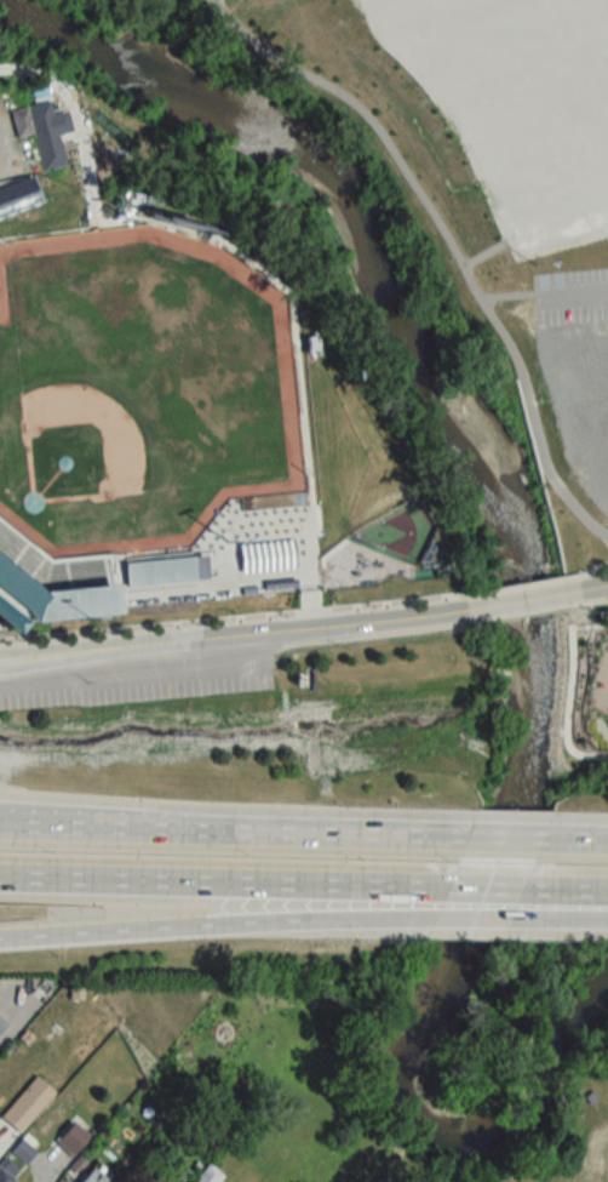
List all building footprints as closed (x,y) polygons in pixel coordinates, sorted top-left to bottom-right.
[(9,109),(15,138),(33,134),(39,163),(57,160),(52,136),(71,132),(67,110),(51,114),(49,101),(9,109)] [(40,199),(0,215),(0,182),(23,173),(29,171),(40,199)] [(542,372),(607,369),(606,349),(607,349),(607,318),(539,322),(542,372)] [(249,541),(291,537),(293,565),(252,570),(249,541)] [(188,549),(191,577),(124,583),(121,555),(188,549)] [(275,581),(288,579),(288,587),(275,588),(275,581)] [(11,626),(0,617),(0,597),(21,613),(11,626)] [(55,1092),(36,1076),(2,1116),(21,1133),(55,1092)] [(90,1136),(74,1122),(56,1143),(73,1156),(90,1136)] [(25,1163),(40,1144),(27,1134),(12,1153),(25,1163)] [(224,1177),(209,1164),(193,1181),(219,1181),(224,1177)] [(16,1181),(0,1167),(0,1181),(16,1181)] [(95,1168),(81,1181),(110,1181),(95,1168)]
